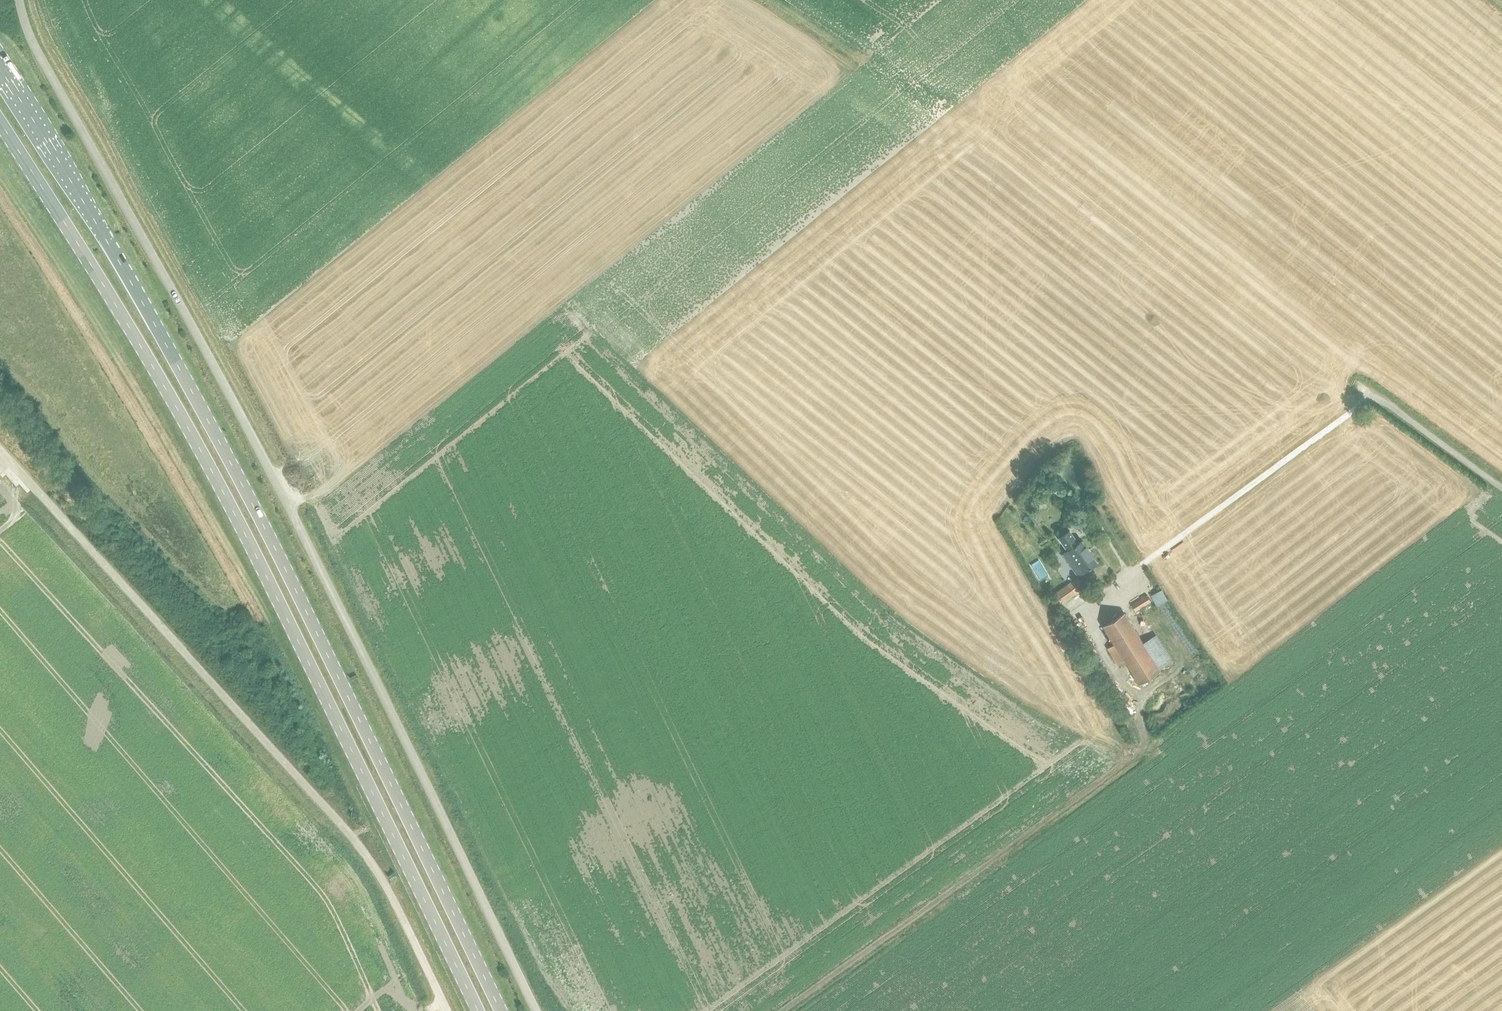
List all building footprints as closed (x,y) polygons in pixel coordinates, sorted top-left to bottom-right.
[(1058,538),(1067,550),(1063,554),(1078,576),(1097,562),(1082,540),(1078,543),(1069,530),(1058,538)] [(1042,582),(1053,576),(1043,557),(1032,563),(1042,582)] [(1055,593),(1061,602),(1084,586),(1078,577),(1055,593)] [(1150,595),(1157,605),(1167,599),(1161,588),(1150,595)] [(1149,597),(1098,629),(1140,697),(1191,665),(1149,597)]
